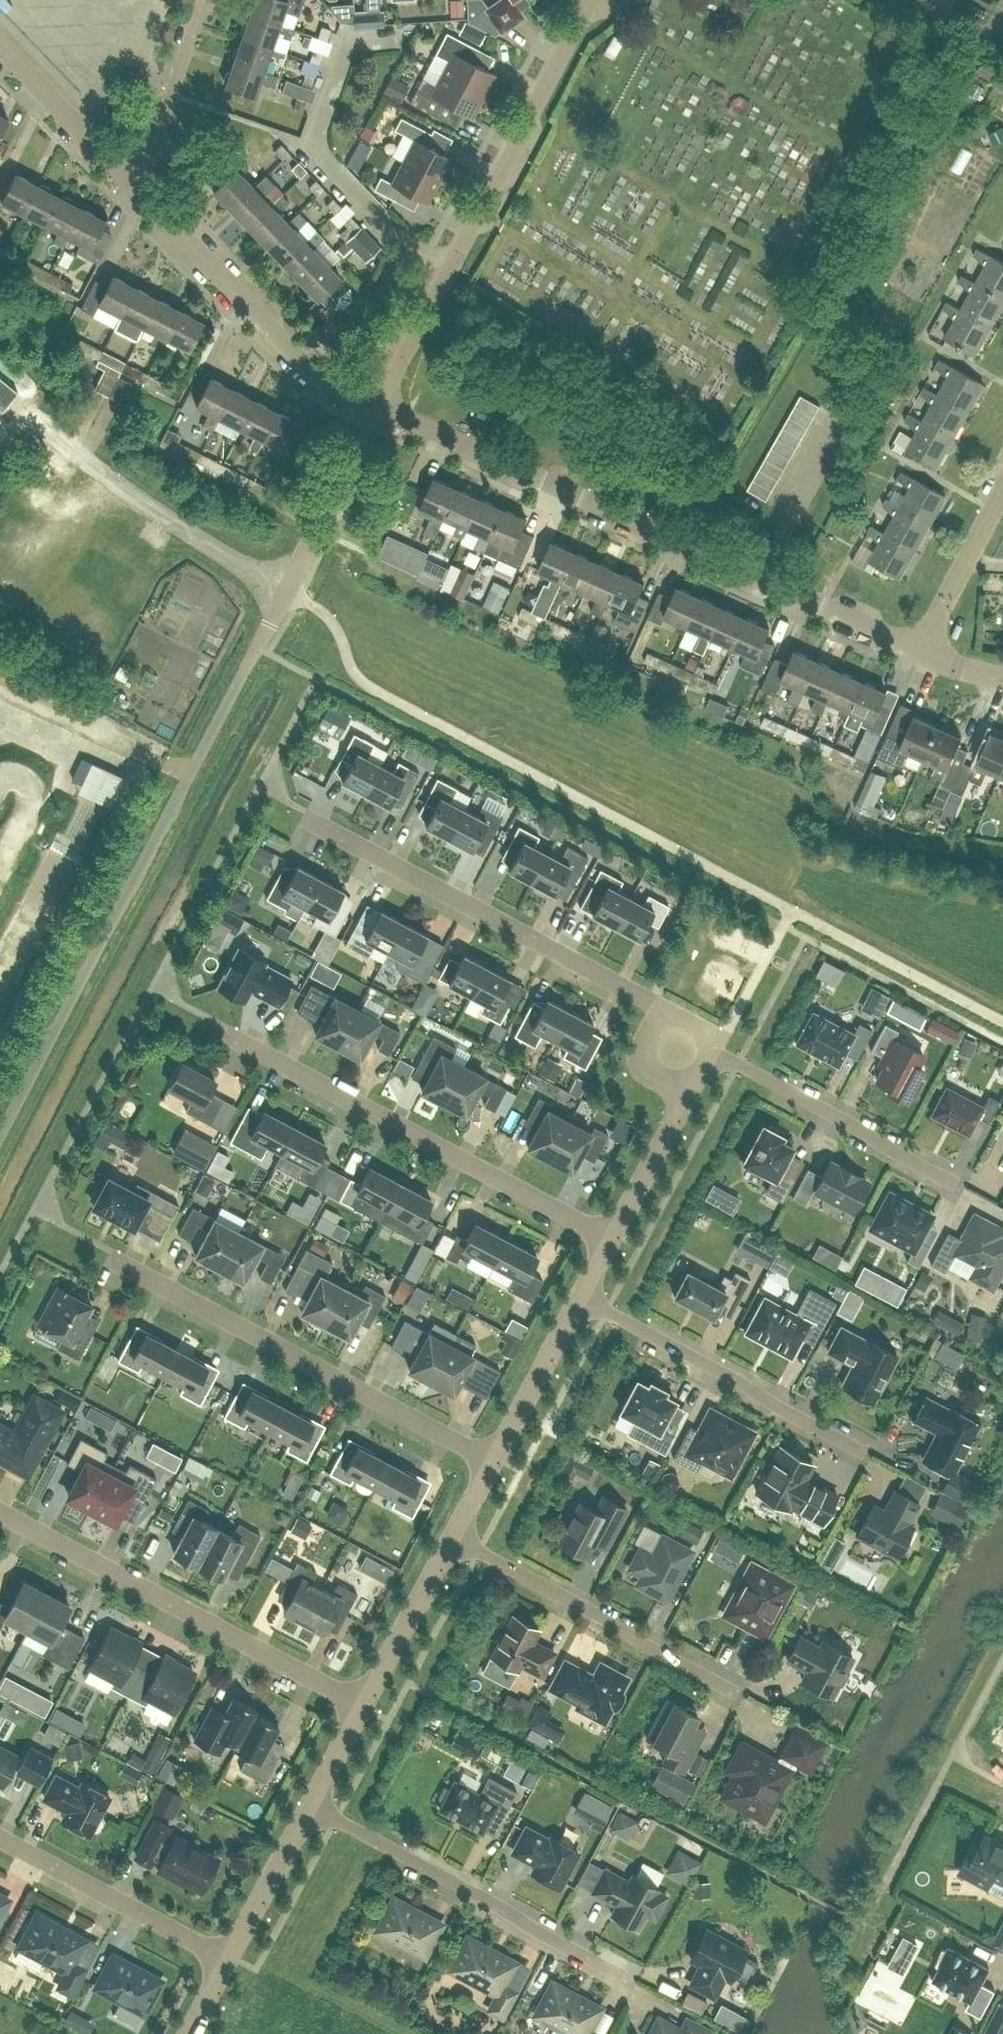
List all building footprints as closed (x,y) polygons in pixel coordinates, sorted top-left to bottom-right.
[(279,24),(283,11),(298,16),(303,0),(254,0),(251,2),(248,10),(249,13),(249,14),(279,24)] [(366,11),(379,11),(378,0),(365,0),(366,11)] [(486,9),(500,31),(522,16),(511,1),(513,0),(499,0),(486,9)] [(462,2),(449,2),(450,16),(463,16),(462,2)] [(494,35),(500,31),(486,9),(467,21),(494,35)] [(384,24),(383,10),(379,11),(366,11),(353,12),(354,22),(363,25),(384,24)] [(294,29),(279,24),(249,14),(246,24),(243,25),(240,33),(241,37),(271,48),(271,47),(277,31),(283,33),(281,36),(290,39),(294,29)] [(326,40),(330,29),(321,26),(317,37),(326,40)] [(486,31),(475,26),(469,38),(480,44),(486,31)] [(442,74),(482,95),(493,73),(471,62),(478,49),(446,32),(435,54),(449,61),(442,74)] [(300,45),(306,47),(309,37),(304,35),(300,45)] [(613,58),(623,41),(613,35),(603,53),(613,58)] [(286,52),(271,47),(271,48),(241,37),(238,47),(234,49),(231,57),(233,60),(233,61),(263,71),(269,54),(274,56),(273,60),(282,63),(286,52)] [(309,61),(318,64),(322,52),(313,49),(309,61)] [(277,76),(263,71),(233,61),(230,71),(226,73),(223,81),(225,84),(225,85),(254,95),(259,81),(274,86),(277,76)] [(989,81),(994,73),(981,65),(976,74),(989,81)] [(310,87),(314,76),(305,73),(301,84),(310,87)] [(471,116),(482,95),(442,74),(436,85),(422,78),(409,102),(442,119),(449,105),(471,116)] [(401,101),(409,86),(391,77),(383,92),(401,101)] [(282,91),(293,95),(297,83),(286,79),(282,91)] [(293,108),(302,111),(306,100),(297,97),(293,108)] [(403,161),(437,179),(449,158),(424,145),(430,133),(401,117),(394,129),(414,140),(403,161)] [(364,125),(359,135),(361,136),(370,141),(375,131),(367,126),(364,125)] [(1002,126),(988,133),(994,144),(1002,139),(1002,126)] [(282,159),(289,152),(281,143),(274,150),(282,159)] [(230,209),(253,187),(241,174),(248,167),(234,153),(224,163),(232,171),(212,190),(230,209)] [(299,177),(306,170),(298,161),(291,168),(299,177)] [(426,201),(437,179),(403,161),(392,183),(380,176),(373,188),(395,200),(401,188),(426,201)] [(23,213),(38,185),(15,173),(0,201),(23,213)] [(270,205),(270,204),(263,197),(275,185),(265,175),(253,187),(230,209),(247,226),(270,205)] [(316,195),(323,188),(315,179),(308,186),(316,195)] [(46,224),(60,196),(50,192),(49,188),(42,184),(38,185),(23,213),(46,224)] [(287,223),(287,222),(275,210),(280,206),(282,208),(289,202),(281,194),(270,204),(270,205),(247,226),(265,244),(287,223)] [(68,236),(82,208),(72,203),(72,199),(64,196),(60,197),(60,196),(46,224),(58,231),(53,242),(63,247),(68,236)] [(334,213),(341,206),(332,197),(325,204),(334,213)] [(68,236),(80,242),(75,251),(97,262),(103,252),(91,246),(105,220),(82,208),(68,236)] [(282,262),(305,241),(304,240),(295,230),(306,220),(298,212),(287,222),(287,223),(265,244),(282,262)] [(351,231),(358,224),(350,215),(343,222),(351,231)] [(365,261),(380,247),(360,226),(346,240),(336,249),(343,256),(352,247),(365,261)] [(299,280),(322,258),(312,248),(323,238),(315,230),(304,240),(305,241),(282,262),(299,280)] [(1002,298),(1002,262),(978,247),(972,257),(986,265),(975,283),(1002,298)] [(22,269),(27,260),(10,251),(6,260),(22,269)] [(337,279),(340,277),(322,258),(299,280),(317,299),(326,290),(332,297),(337,297),(344,291),(344,286),(337,279)] [(27,260),(22,269),(39,277),(43,269),(27,260)] [(55,274),(50,283),(67,292),(72,283),(55,274)] [(120,314),(135,286),(112,275),(107,285),(95,279),(80,308),(92,314),(98,303),(120,314)] [(975,283),(962,275),(957,285),(970,292),(960,309),(991,326),(1002,305),(1002,298),(975,283)] [(143,326),(157,298),(135,286),(120,314),(113,328),(135,339),(143,326)] [(165,337),(179,309),(157,298),(143,326),(155,332),(149,343),(159,348),(165,337)] [(945,337),(975,354),(991,326),(960,309),(947,302),(942,311),(955,319),(945,337)] [(179,309),(165,337),(188,349),(202,321),(179,309)] [(75,348),(98,359),(102,350),(79,339),(75,347),(75,348)] [(98,359),(120,370),(124,362),(102,350),(98,359)] [(103,369),(93,388),(107,395),(117,376),(120,370),(98,359),(95,364),(103,369)] [(938,394),(968,411),(984,384),(940,359),(935,369),(948,376),(938,394)] [(142,382),(147,373),(124,362),(120,370),(142,382)] [(147,373),(142,382),(165,393),(169,385),(148,374),(147,373)] [(117,376),(107,395),(121,403),(132,383),(117,376)] [(218,416),(232,388),(209,377),(195,405),(208,411),(201,425),(212,430),(219,417),(218,416)] [(17,392),(0,378),(0,409),(1,410),(17,392)] [(968,411),(938,394),(924,387),(919,396),(932,404),(923,421),(953,438),(968,411)] [(240,428),(255,400),(232,388),(218,416),(219,417),(240,428)] [(795,405),(814,416),(820,405),(801,395),(795,405)] [(263,439),(277,411),(255,400),(240,428),(263,439)] [(808,427),(814,416),(795,405),(789,416),(808,427)] [(277,411),(263,439),(285,451),(300,423),(277,411)] [(953,438),(923,421),(909,413),(904,423),(917,430),(907,448),(937,465),(953,438)] [(802,437),(808,427),(789,416),(783,426),(802,437)] [(796,447),(802,437),(783,426),(777,436),(796,447)] [(791,458),(796,447),(777,436),(771,447),(791,458)] [(190,458),(194,450),(177,441),(173,449),(190,458)] [(785,468),(791,458),(771,447),(765,457),(785,468)] [(218,472),(222,464),(206,455),(201,464),(218,472)] [(779,479),(785,468),(765,457),(760,468),(779,479)] [(222,464),(218,472),(234,481),(238,472),(222,464)] [(773,489),(779,479),(760,468),(754,478),(773,489)] [(900,506),(930,523),(946,495),(902,471),(897,480),(910,488),(900,506)] [(436,537),(445,517),(458,488),(435,477),(422,506),(420,512),(432,517),(426,532),(436,537)] [(263,495),(267,486),(250,478),(245,486),(263,495)] [(767,500),(773,489),(754,478),(747,489),(766,500),(767,500)] [(468,527),(481,498),(458,488),(445,517),(458,522),(454,532),(464,537),(468,527)] [(484,552),(504,508),(481,498),(468,527),(480,532),(474,547),(484,552)] [(930,523),(900,506),(887,498),(881,508),(895,515),(885,532),(915,550),(930,523)] [(535,535),(522,530),(527,519),(504,508),(484,552),(497,557),(520,568),(535,535)] [(870,560),(900,577),(915,550),(885,532),(872,525),(866,534),(880,542),(870,560)] [(379,555),(379,557),(419,575),(420,573),(425,562),(429,553),(393,537),(388,535),(379,555)] [(545,582),(532,611),(546,617),(562,580),(563,580),(575,551),(552,541),(539,570),(541,570),(553,576),(549,584),(545,582)] [(585,590),(598,562),(575,551),(563,580),(585,590)] [(602,615),(608,600),(621,572),(598,562),(585,590),(598,596),(592,611),(602,615)] [(438,564),(433,575),(444,580),(449,569),(438,564)] [(477,573),(463,566),(454,585),(468,592),(477,573)] [(621,572),(608,600),(621,606),(614,621),(636,631),(650,600),(639,595),(644,582),(621,572)] [(688,625),(701,597),(677,586),(672,597),(660,592),(648,617),(662,623),(665,615),(679,621),(675,629),(685,633),(688,626),(688,625)] [(711,636),(724,607),(701,597),(688,625),(688,626),(701,631),(693,649),(704,653),(711,636)] [(523,606),(519,615),(542,626),(546,617),(532,611),(523,606)] [(734,646),(746,617),(724,607),(711,636),(734,646)] [(546,617),(542,626),(565,636),(569,627),(546,617)] [(746,617),(734,646),(747,652),(741,665),(762,674),(775,645),(764,640),(770,628),(746,617)] [(569,627),(565,636),(588,646),(592,637),(569,627)] [(592,637),(588,646),(611,657),(615,648),(592,637)] [(787,700),(798,705),(805,689),(818,660),(795,650),(789,663),(776,657),(762,689),(776,695),(783,679),(795,684),(787,700)] [(662,668),(666,660),(648,652),(644,661),(662,668)] [(690,656),(685,666),(694,670),(699,660),(690,656)] [(828,699),(841,671),(818,660),(805,689),(818,695),(812,709),(822,714),(828,699)] [(684,679),(688,670),(671,662),(668,671),(684,679)] [(850,710),(864,681),(841,671),(828,699),(841,705),(838,713),(847,717),(848,717),(851,710),(850,710)] [(714,692),(718,683),(700,675),(696,684),(714,692)] [(848,717),(847,717),(844,724),(858,730),(861,724),(882,733),(892,709),(881,704),(887,691),(864,681),(850,710),(851,710),(848,717)] [(344,712),(329,704),(328,704),(316,727),(332,735),(344,712)] [(765,715),(761,724),(784,735),(788,726),(765,715)] [(918,769),(924,757),(938,725),(914,715),(905,736),(893,731),(881,758),(893,763),(904,768),(906,764),(918,769)] [(952,789),(964,762),(968,751),(957,746),(962,736),(938,725),(924,757),(937,763),(932,774),(942,778),(940,784),(952,789)] [(788,726),(784,735),(809,746),(813,737),(788,726)] [(1002,768),(1002,737),(991,731),(976,763),(977,763),(975,767),(964,762),(952,789),(963,794),(969,780),(981,785),(988,768),(1000,774),(1002,768)] [(365,792),(380,764),(367,757),(374,743),(354,732),(340,757),(351,763),(342,780),(365,792)] [(813,737),(809,746),(830,755),(834,746),(813,737)] [(834,746),(830,755),(853,765),(857,757),(834,746)] [(422,749),(416,761),(430,768),(436,757),(422,749)] [(857,757),(853,765),(865,771),(869,762),(870,758),(859,753),(857,757)] [(79,759),(71,779),(82,784),(90,764),(79,759)] [(380,764),(365,792),(388,805),(397,787),(408,793),(419,772),(398,761),(393,771),(380,764)] [(858,800),(869,805),(884,775),(872,769),(868,779),(858,800)] [(448,837),(463,808),(450,801),(458,788),(437,777),(424,801),(434,807),(425,824),(448,837)] [(943,808),(952,789),(940,784),(932,803),(943,808)] [(463,808),(448,837),(471,849),(481,832),(491,837),(502,816),(481,805),(476,815),(463,808)] [(897,815),(883,809),(880,816),(894,822),(897,815)] [(531,881),(547,852),(534,846),(539,836),(518,825),(507,846),(517,852),(508,869),(531,881)] [(598,855),(602,847),(594,842),(590,850),(598,855)] [(267,865),(273,854),(258,846),(252,857),(267,865)] [(547,852),(531,881),(555,893),(562,880),(572,886),(588,857),(567,846),(560,859),(547,852)] [(606,848),(604,851),(600,858),(605,861),(610,854),(611,851),(606,848)] [(304,906),(320,877),(297,865),(288,882),(277,877),(266,898),(286,909),(289,905),(292,899),(304,906)] [(592,913),(615,925),(630,896),(617,890),(622,880),(600,868),(589,889),(601,896),(592,913)] [(320,877),(304,906),(317,913),(312,923),(335,935),(346,913),(334,907),(343,890),(320,877)] [(630,896),(615,925),(638,938),(647,920),(658,926),(669,905),(648,894),(643,903),(630,896)] [(289,905),(286,909),(285,911),(298,918),(304,906),(292,899),(289,905)] [(227,928),(235,915),(222,908),(214,921),(227,928)] [(388,950),(403,921),(380,909),(376,916),(363,909),(344,944),(368,957),(375,943),(388,950)] [(403,921),(388,950),(401,957),(396,967),(418,978),(429,957),(417,951),(426,934),(403,921)] [(318,942),(311,954),(327,962),(333,950),(318,942)] [(278,1005),(292,978),(264,964),(265,962),(238,947),(218,986),(245,1000),(251,988),(263,995),(262,996),(278,1005)] [(471,994),(486,966),(463,953),(452,975),(441,969),(438,977),(471,994)] [(823,959),(815,973),(836,985),(844,971),(823,959)] [(486,966),(471,994),(484,1001),(479,1011),(500,1022),(511,1001),(500,995),(510,978),(486,966)] [(337,1045),(357,1008),(335,997),(311,984),(297,1011),(307,1016),(310,1012),(323,1019),(315,1033),(337,1045)] [(878,1016),(889,995),(873,987),(862,1008),(878,1016)] [(419,995),(412,1007),(425,1014),(429,1006),(427,999),(419,995)] [(555,1039),(570,1010),(547,998),(543,1005),(532,999),(514,1034),(534,1045),(542,1032),(555,1039)] [(905,1019),(911,1007),(893,998),(887,1010),(905,1019)] [(357,1008),(337,1045),(360,1057),(373,1032),(384,1037),(378,1048),(388,1053),(400,1031),(379,1020),(357,1008)] [(570,1010),(555,1039),(567,1046),(562,1055),(585,1067),(601,1036),(589,1029),(593,1022),(570,1010)] [(853,1032),(812,1010),(795,1042),(838,1065),(844,1052),(856,1058),(872,1029),(859,1022),(853,1032)] [(951,1044),(957,1031),(931,1018),(925,1031),(951,1044)] [(897,1042),(893,1039),(898,1030),(884,1023),(870,1050),(884,1057),(884,1056),(888,1058),(876,1079),(891,1087),(888,1091),(905,1100),(910,1090),(914,1093),(921,1079),(917,1077),(922,1069),(916,1066),(923,1054),(898,1041),(897,1042)] [(493,1050),(499,1038),(488,1033),(482,1044),(493,1050)] [(443,1101),(463,1065),(450,1058),(456,1047),(433,1035),(419,1062),(432,1069),(421,1090),(443,1101)] [(976,1041),(963,1036),(960,1045),(972,1050),(976,1041)] [(503,1039),(497,1052),(506,1056),(512,1044),(503,1039)] [(407,1077),(413,1065),(398,1057),(392,1068),(407,1077)] [(544,1061),(538,1072),(554,1080),(560,1069),(544,1061)] [(210,1123),(223,1098),(209,1091),(215,1080),(181,1062),(169,1085),(192,1098),(185,1110),(210,1123)] [(463,1065),(443,1101),(465,1113),(479,1088),(489,1094),(484,1104),(494,1110),(506,1088),(485,1077),(485,1076),(463,1065)] [(586,1091),(593,1075),(581,1069),(573,1085),(586,1091)] [(983,1105),(946,1086),(931,1114),(968,1134),(977,1116),(988,1122),(999,1101),(988,1095),(983,1105)] [(549,1158),(569,1121),(547,1109),(550,1103),(538,1097),(527,1119),(538,1125),(527,1146),(549,1158)] [(281,1151),(294,1127),(263,1110),(255,1127),(241,1119),(229,1140),(261,1157),(268,1144),(281,1151)] [(93,1144),(105,1150),(117,1127),(106,1121),(93,1144)] [(569,1121),(549,1158),(572,1170),(583,1149),(596,1156),(608,1134),(594,1126),(591,1132),(569,1121)] [(780,1129),(769,1123),(767,1127),(763,1124),(743,1161),(774,1177),(767,1191),(782,1198),(798,1168),(784,1161),(792,1146),(780,1140),(783,1135),(778,1133),(780,1129)] [(325,1143),(294,1127),(281,1151),(274,1164),(315,1186),(330,1160),(319,1154),(325,1143)] [(194,1147),(179,1139),(173,1150),(202,1166),(213,1145),(199,1137),(194,1147)] [(207,1171),(219,1177),(229,1157),(218,1150),(207,1171)] [(839,1167),(829,1162),(822,1175),(807,1167),(792,1196),(805,1203),(813,1187),(853,1208),(867,1182),(856,1176),(856,1174),(840,1165),(839,1167)] [(387,1207),(400,1183),(369,1167),(361,1183),(350,1177),(339,1199),(350,1205),(380,1220),(387,1207)] [(203,1172),(195,1189),(206,1195),(214,1178),(203,1172)] [(124,1185),(108,1177),(104,1185),(99,1182),(91,1197),(96,1199),(93,1205),(108,1213),(118,1219),(118,1218),(134,1226),(144,1206),(154,1211),(153,1214),(168,1222),(178,1204),(136,1182),(133,1189),(124,1185)] [(741,1198),(713,1182),(705,1197),(733,1213),(741,1198)] [(387,1207),(380,1220),(410,1236),(422,1242),(433,1221),(422,1215),(431,1199),(400,1183),(387,1207)] [(313,1212),(327,1202),(318,1190),(304,1199),(313,1212)] [(918,1266),(929,1244),(919,1239),(932,1214),(889,1192),(871,1227),(912,1249),(906,1259),(918,1266)] [(219,1267),(239,1231),(214,1218),(192,1206),(178,1233),(189,1239),(197,1224),(208,1229),(195,1255),(219,1267)] [(295,1218),(306,1224),(313,1211),(302,1206),(295,1218)] [(336,1220),(321,1213),(315,1225),(330,1233),(336,1220)] [(988,1227),(991,1223),(974,1214),(961,1239),(947,1231),(930,1263),(945,1271),(954,1253),(976,1265),(971,1276),(992,1287),(1002,1266),(1002,1235),(988,1227)] [(429,1236),(440,1241),(446,1225),(435,1221),(429,1236)] [(493,1263),(506,1239),(475,1223),(467,1239),(456,1233),(445,1255),(456,1261),(459,1256),(468,1260),(473,1252),(493,1263)] [(239,1231),(219,1267),(243,1280),(256,1255),(267,1261),(259,1276),(270,1282),(284,1255),(262,1244),(263,1243),(239,1231)] [(314,1236),(309,1246),(320,1251),(325,1241),(314,1236)] [(506,1239),(493,1263),(514,1274),(507,1288),(531,1300),(542,1279),(528,1272),(537,1256),(506,1239)] [(765,1265),(774,1248),(765,1243),(756,1260),(765,1265)] [(325,1324),(344,1287),(325,1276),(332,1262),(306,1247),(298,1263),(284,1289),(295,1295),(301,1284),(312,1289),(301,1311),(325,1324)] [(832,1249),(824,1261),(834,1266),(841,1254),(832,1249)] [(777,1251),(769,1266),(786,1275),(794,1260),(777,1251)] [(416,1280),(425,1264),(413,1258),(405,1274),(416,1280)] [(928,1272),(920,1268),(912,1284),(924,1290),(926,1286),(922,1284),(928,1272)] [(750,1279),(735,1271),(731,1278),(724,1274),(717,1287),(687,1271),(675,1294),(674,1293),(674,1295),(675,1296),(675,1295),(712,1315),(711,1315),(713,1316),(714,1314),(713,1314),(719,1303),(733,1311),(750,1279)] [(885,1275),(877,1291),(898,1303),(906,1287),(885,1275)] [(344,1287),(325,1324),(349,1336),(360,1315),(371,1321),(385,1295),(365,1284),(359,1295),(344,1287)] [(57,1286),(38,1323),(62,1336),(57,1346),(79,1358),(92,1331),(100,1317),(88,1310),(91,1304),(86,1301),(88,1297),(75,1290),(72,1294),(57,1286)] [(821,1328),(836,1301),(809,1287),(795,1313),(764,1296),(745,1332),(791,1357),(810,1322),(821,1328)] [(849,1287),(843,1297),(858,1305),(864,1295),(849,1287)] [(462,1291),(456,1302),(467,1308),(473,1296),(462,1291)] [(512,1316),(505,1329),(520,1337),(527,1324),(512,1316)] [(969,1316),(965,1332),(981,1336),(985,1320),(969,1316)] [(401,1351),(415,1325),(404,1319),(390,1346),(401,1351)] [(431,1380),(451,1343),(455,1335),(433,1323),(409,1368),(431,1380)] [(873,1400),(897,1355),(841,1326),(827,1350),(852,1363),(842,1384),(873,1400)] [(163,1373),(176,1349),(145,1333),(139,1343),(129,1338),(117,1359),(138,1370),(143,1362),(163,1373)] [(501,1351),(512,1356),(521,1339),(510,1334),(501,1351)] [(486,1396),(500,1370),(473,1355),(477,1347),(455,1335),(451,1343),(431,1380),(453,1392),(461,1377),(474,1384),(471,1389),(486,1396)] [(176,1349),(163,1373),(184,1384),(179,1392),(200,1403),(211,1382),(201,1376),(207,1365),(176,1349)] [(648,1385),(637,1379),(621,1410),(635,1417),(627,1431),(665,1451),(679,1426),(664,1418),(674,1399),(663,1393),(665,1389),(650,1381),(648,1385)] [(80,1398),(61,1388),(57,1396),(69,1403),(68,1405),(75,1408),(80,1398)] [(269,1429),(282,1405),(251,1389),(245,1400),(235,1394),(223,1416),(244,1427),(249,1418),(269,1429)] [(62,1409),(34,1394),(14,1431),(0,1423),(0,1459),(28,1474),(62,1409)] [(949,1408),(926,1396),(913,1419),(936,1431),(922,1458),(949,1472),(953,1474),(955,1470),(980,1423),(949,1407),(949,1408)] [(282,1405),(269,1429),(290,1440),(285,1449),(306,1460),(317,1438),(307,1433),(313,1422),(282,1405)] [(102,1412),(89,1406),(84,1416),(97,1423),(102,1412)] [(747,1433),(719,1418),(708,1421),(702,1432),(690,1425),(673,1457),(696,1469),(704,1455),(715,1461),(717,1469),(726,1473),(733,1471),(738,1462),(736,1455),(747,1433)] [(91,1508),(114,1465),(103,1459),(108,1451),(81,1437),(67,1462),(82,1470),(68,1496),(91,1508)] [(375,1485),(388,1462),(357,1445),(351,1456),(341,1450),(329,1472),(350,1483),(354,1474),(375,1485)] [(822,1521),(837,1494),(805,1477),(813,1463),(780,1446),(756,1491),(789,1508),(791,1504),(822,1521)] [(167,1448),(160,1462),(174,1469),(181,1456),(167,1448)] [(188,1456),(181,1470),(189,1474),(196,1460),(188,1456)] [(574,1478),(582,1462),(571,1456),(563,1473),(574,1478)] [(648,1457),(639,1474),(650,1480),(660,1463),(648,1457)] [(388,1462),(375,1485),(396,1496),(391,1505),(412,1516),(423,1495),(413,1489),(418,1478),(388,1462)] [(114,1465),(91,1508),(115,1520),(128,1494),(143,1502),(156,1477),(130,1463),(125,1471),(114,1465)] [(662,1473),(659,1480),(661,1487),(668,1490),(675,1488),(679,1481),(677,1474),(670,1470),(662,1473)] [(976,1481),(955,1470),(953,1474),(949,1472),(941,1489),(966,1502),(976,1481)] [(297,1487),(286,1482),(281,1492),(291,1497),(297,1487)] [(320,1490),(311,1485),(306,1494),(316,1499),(320,1490)] [(907,1522),(918,1501),(895,1489),(884,1511),(873,1504),(857,1534),(897,1554),(912,1525),(907,1522)] [(940,1492),(933,1506),(947,1513),(944,1519),(959,1526),(969,1507),(940,1492)] [(585,1555),(593,1540),(605,1546),(626,1508),(603,1496),(595,1510),(580,1502),(559,1541),(585,1555)] [(197,1564),(217,1527),(202,1519),(208,1509),(188,1498),(174,1525),(185,1530),(173,1551),(197,1564)] [(290,1514),(280,1509),(276,1516),(278,1520),(285,1524),(290,1514)] [(296,1516),(289,1529),(304,1537),(311,1524),(296,1516)] [(682,1536),(695,1542),(702,1528),(689,1521),(682,1536)] [(217,1527),(197,1564),(221,1577),(233,1556),(245,1563),(260,1534),(239,1523),(232,1535),(217,1527)] [(666,1598),(692,1550),(663,1535),(653,1554),(640,1547),(630,1567),(642,1574),(637,1583),(666,1598)] [(719,1536),(712,1548),(738,1561),(744,1549),(719,1536)] [(829,1547),(840,1552),(845,1542),(834,1536),(829,1547)] [(856,1553),(847,1568),(879,1586),(887,1572),(856,1553)] [(366,1554),(359,1566),(377,1575),(386,1580),(392,1568),(383,1563),(366,1554)] [(271,1556),(265,1568),(286,1580),(293,1568),(271,1556)] [(303,1621),(321,1587),(310,1582),(316,1571),(297,1560),(293,1568),(286,1580),(285,1582),(296,1587),(284,1610),(303,1621)] [(751,1562),(738,1586),(729,1603),(729,1604),(726,1610),(727,1614),(734,1618),(756,1630),(769,1627),(792,1584),(751,1562)] [(46,1593),(23,1580),(10,1606),(0,1601),(0,1627),(6,1616),(28,1628),(46,1593)] [(321,1587),(303,1621),(323,1631),(335,1608),(346,1614),(357,1592),(337,1582),(332,1593),(321,1587)] [(805,1586),(797,1600),(807,1605),(815,1591),(805,1586)] [(46,1593),(28,1628),(49,1640),(42,1653),(68,1667),(84,1637),(70,1629),(66,1636),(56,1631),(69,1605),(46,1593)] [(542,1674),(554,1651),(532,1640),(538,1628),(513,1615),(504,1630),(500,1632),(496,1639),(497,1644),(492,1655),(517,1668),(520,1663),(542,1674)] [(128,1695),(143,1667),(131,1660),(141,1643),(111,1627),(103,1643),(102,1642),(90,1665),(114,1678),(110,1685),(128,1695)] [(820,1647),(799,1635),(787,1658),(808,1669),(802,1680),(831,1695),(838,1682),(843,1682),(848,1673),(845,1669),(852,1656),(823,1640),(820,1647)] [(143,1667),(128,1695),(146,1704),(150,1697),(174,1710),(186,1687),(185,1686),(193,1671),(164,1655),(155,1673),(143,1667)] [(593,1676),(565,1660),(551,1686),(579,1702),(578,1705),(604,1719),(611,1705),(614,1705),(617,1703),(621,1697),(621,1693),(619,1691),(626,1676),(600,1663),(593,1676)] [(8,1670),(4,1686),(17,1689),(21,1672),(8,1670)] [(25,1685),(17,1700),(31,1708),(39,1692),(25,1685)] [(237,1745),(255,1712),(255,1713),(257,1709),(233,1696),(225,1712),(212,1706),(194,1739),(219,1752),(226,1739),(236,1745),(237,1745)] [(524,1720),(532,1705),(519,1698),(511,1713),(524,1720)] [(692,1724),(697,1714),(696,1713),(695,1709),(687,1704),(683,1707),(667,1698),(646,1737),(668,1749),(662,1760),(683,1771),(705,1731),(692,1724)] [(531,1728),(540,1733),(552,1712),(538,1704),(526,1726),(531,1728)] [(278,1725),(255,1713),(255,1712),(237,1745),(236,1745),(235,1748),(247,1754),(239,1768),(264,1781),(277,1756),(265,1750),(278,1725)] [(76,1717),(70,1729),(78,1733),(84,1721),(76,1717)] [(49,1722),(42,1735),(58,1743),(65,1731),(49,1722)] [(809,1770),(825,1741),(796,1726),(781,1755),(809,1770)] [(531,1728),(526,1737),(544,1746),(548,1737),(540,1733),(531,1728)] [(159,1730),(145,1759),(140,1768),(152,1774),(170,1736),(159,1730)] [(82,1753),(79,1740),(63,1743),(66,1756),(82,1753)] [(764,1819),(772,1803),(789,1773),(776,1766),(779,1761),(742,1741),(732,1760),(739,1764),(721,1796),(764,1819)] [(18,1756),(0,1746),(0,1782),(3,1784),(18,1756)] [(52,1758),(30,1746),(17,1771),(39,1782),(52,1758)] [(696,1751),(688,1769),(700,1774),(708,1757),(696,1751)] [(131,1752),(126,1761),(140,1768),(145,1759),(131,1752)] [(522,1775),(530,1762),(517,1754),(509,1768),(522,1775)] [(157,1774),(175,1783),(182,1769),(164,1760),(157,1774)] [(661,1764),(650,1785),(683,1803),(694,1782),(661,1764)] [(537,1773),(528,1768),(521,1782),(530,1787),(537,1773)] [(79,1787),(56,1774),(44,1797),(68,1809),(63,1819),(89,1833),(91,1828),(95,1830),(99,1829),(103,1822),(102,1817),(98,1815),(109,1795),(83,1781),(79,1787)] [(503,1815),(517,1790),(488,1775),(479,1793),(454,1779),(450,1788),(444,1786),(439,1796),(444,1799),(439,1808),(482,1830),(493,1809),(503,1815)] [(172,1818),(184,1795),(162,1785),(151,1807),(172,1818)] [(215,1811),(205,1806),(200,1815),(210,1821),(215,1811)] [(599,1806),(591,1821),(589,1826),(600,1832),(610,1812),(599,1806)] [(638,1820),(621,1811),(612,1827),(629,1836),(638,1820)] [(162,1861),(157,1869),(175,1878),(177,1875),(202,1888),(218,1858),(175,1836),(172,1841),(164,1837),(170,1826),(156,1818),(135,1856),(149,1863),(153,1856),(162,1861)] [(549,1839),(526,1827),(514,1850),(537,1863),(533,1871),(559,1885),(577,1850),(551,1836),(549,1839)] [(960,1869),(989,1885),(987,1887),(1002,1896),(1002,1845),(985,1836),(979,1847),(973,1845),(960,1869)] [(724,1870),(725,1870),(725,1869),(710,1861),(689,1902),(690,1902),(691,1901),(704,1908),(724,1870)] [(629,1881),(605,1868),(592,1891),(616,1904),(611,1913),(637,1927),(644,1912),(654,1918),(666,1895),(657,1889),(658,1887),(633,1873),(629,1881)] [(8,1898),(0,1894),(0,1913),(8,1898)] [(424,1954),(441,1922),(393,1897),(377,1929),(424,1954)] [(71,1992),(85,1967),(73,1961),(85,1939),(37,1914),(20,1946),(67,1970),(58,1986),(71,1992)] [(743,1953),(745,1949),(706,1928),(690,1957),(701,1963),(691,1982),(714,1995),(724,1975),(730,1978),(732,1975),(747,1982),(758,1961),(743,1953)] [(502,2015),(515,1990),(503,1984),(515,1962),(468,1936),(451,1968),(497,1993),(489,2008),(502,2015)] [(902,1936),(896,1947),(911,1955),(917,1944),(902,1936)] [(982,1982),(989,1968),(949,1946),(947,1950),(943,1947),(934,1964),(938,1966),(932,1979),(971,2000),(966,2008),(981,2016),(996,1989),(982,1982)] [(113,1954),(96,1986),(120,1999),(112,2013),(135,2026),(143,2011),(144,2011),(161,1980),(113,1954)] [(588,2029),(600,2007),(552,1981),(535,2013),(574,2033),(598,2033),(588,2029)] [(702,2012),(708,2001),(688,1991),(682,2002),(702,2012)] [(1001,2001),(984,2033),(1002,2033),(1002,2002),(1001,2001)] [(721,2004),(714,2016),(743,2031),(750,2017),(736,2009),(735,2011),(721,2004)] [(70,2008),(64,2020),(72,2024),(78,2013),(70,2008)] [(659,2017),(650,2033),(710,2033),(712,2031),(687,2018),(681,2029),(659,2017)] [(953,2033),(971,2033),(957,2026),(953,2033)]
